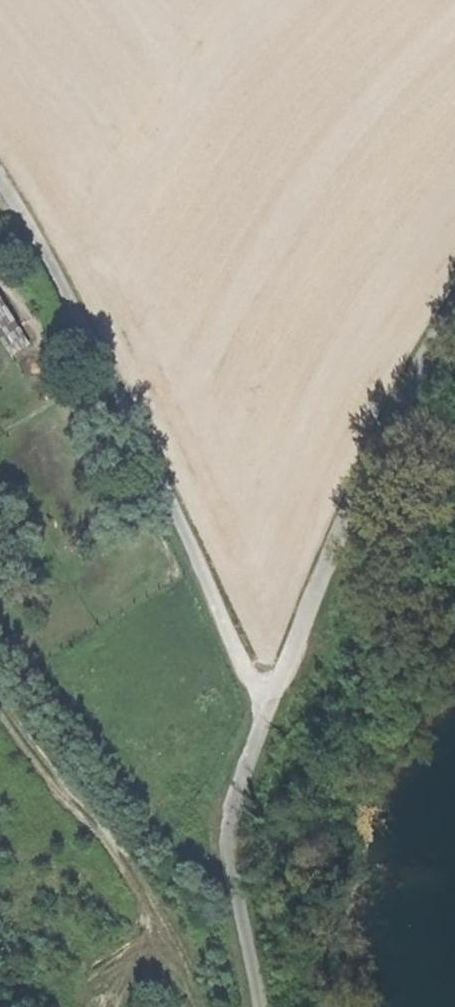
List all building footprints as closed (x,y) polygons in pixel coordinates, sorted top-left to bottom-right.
[(4,303),(0,306),(0,336),(13,357),(30,347),(4,303)]
